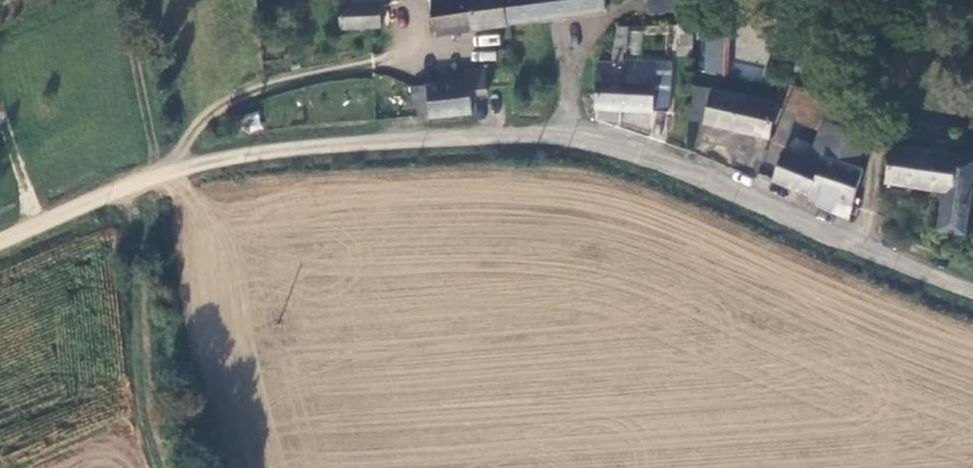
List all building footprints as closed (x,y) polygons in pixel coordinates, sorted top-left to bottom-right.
[(332,14),(355,11),(353,0),(330,0),(332,14)] [(432,19),(499,10),(498,0),(430,0),(432,19)] [(499,10),(564,0),(498,0),(499,10)] [(708,0),(696,0),(683,57),(704,62),(712,25),(718,2),(708,0)] [(615,45),(617,7),(608,10),(605,20),(604,30),(605,47),(589,49),(587,91),(589,91),(613,93),(640,96),(662,95),(665,47),(615,45)] [(476,54),(457,57),(458,66),(402,72),(404,92),(410,91),(411,100),(421,99),(421,101),(462,97),(461,79),(479,77),(476,54)] [(684,79),(688,107),(764,122),(768,90),(706,77),(683,75),(684,79)] [(589,91),(588,104),(611,106),(613,93),(589,91)] [(824,109),(811,106),(804,147),(810,149),(818,142),(824,109)] [(860,127),(824,109),(818,142),(855,156),(860,127)] [(240,118),(245,133),(262,128),(257,113),(240,118)] [(904,134),(886,132),(880,168),(939,174),(933,216),(959,219),(966,179),(962,179),(966,140),(934,137),(904,134)] [(760,155),(763,139),(735,134),(732,149),(760,155)] [(810,192),(840,205),(857,157),(855,156),(818,142),(810,149),(804,147),(776,136),(764,168),(796,181),(801,175),(809,178),(810,192)]
